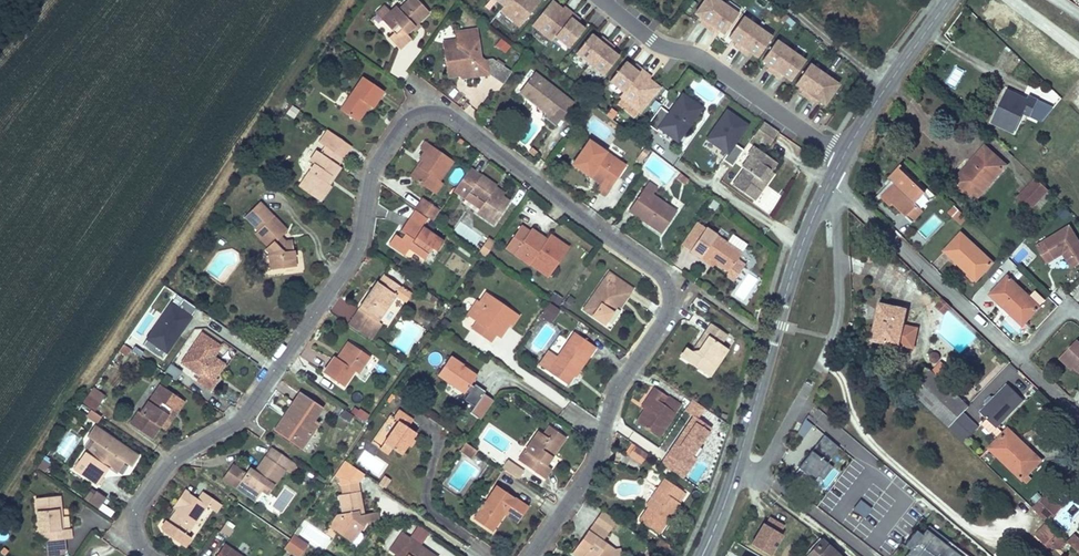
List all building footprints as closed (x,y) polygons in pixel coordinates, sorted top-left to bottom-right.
[(382,20),(393,32),(388,37),(399,48),(410,38),(406,33),(412,28),(417,23),(429,12),(418,0),(409,0),(399,9),(397,6),(391,11),(382,20)] [(540,3),(536,0),(509,0),(503,7),(500,12),(520,28),(540,3)] [(723,4),(717,0),(704,0),(694,14),(702,19),(699,23),(706,28),(723,4)] [(551,2),(532,26),(551,42),(555,37),(572,15),(566,10),(565,13),(551,2)] [(738,14),(723,4),(706,28),(713,33),(716,29),(724,34),(738,14)] [(376,13),(382,20),(391,11),(385,5),(376,13)] [(788,17),(781,12),(778,17),(784,22),(788,17)] [(569,49),(584,30),(577,24),(580,21),(572,15),(555,37),(569,49)] [(740,51),(757,27),(742,17),(728,37),(736,42),(733,46),(740,51)] [(417,23),(412,28),(414,31),(420,25),(417,23)] [(757,57),(771,37),(757,27),(740,51),(747,56),(750,52),(757,57)] [(489,75),(488,70),(505,81),(512,70),(503,64),(504,62),(498,58),(496,60),(493,57),(481,58),(477,29),(456,31),(457,39),(443,41),(444,51),(446,66),(448,77),(458,76),(462,78),(489,75)] [(513,42),(504,35),(497,44),(506,51),(513,42)] [(589,65),(607,43),(600,37),(598,41),(590,35),(575,54),(589,65)] [(773,74),(790,51),(776,40),(762,60),(769,66),(767,69),(773,74)] [(603,76),(618,57),(611,51),(614,48),(607,43),(589,65),(603,76)] [(791,81),(805,61),(790,51),(773,74),(780,79),(783,75),(791,81)] [(623,93),(641,70),(635,65),(632,68),(625,63),(609,82),(623,93)] [(807,98),(824,74),(809,64),(795,84),(803,89),(800,93),(807,98)] [(639,113),(659,88),(646,78),(648,75),(641,70),(623,93),(620,97),(639,113)] [(534,72),(531,76),(546,88),(549,84),(534,72)] [(824,104),(838,84),(824,74),(807,98),(814,103),(816,99),(824,104)] [(531,76),(522,87),(529,92),(525,97),(533,103),(536,100),(539,102),(537,105),(545,112),(542,115),(555,125),(573,103),(549,84),(546,88),(531,76)] [(341,109),(356,120),(367,103),(369,105),(373,107),(384,91),(363,77),(341,109)] [(522,87),(519,91),(525,97),(529,92),(522,87)] [(1007,91),(1005,96),(1013,99),(1015,95),(1007,91)] [(682,134),(701,108),(683,94),(669,113),(660,107),(648,124),(657,131),(660,128),(673,138),(681,137),(682,134)] [(1013,99),(1005,96),(992,123),(1013,132),(1022,113),(1029,116),(1036,101),(1029,97),(1027,101),(1015,95),(1013,99)] [(367,103),(356,120),(358,121),(369,105),(367,103)] [(300,110),(292,105),(286,113),(294,118),(300,110)] [(616,112),(610,108),(606,114),(612,118),(616,112)] [(630,116),(623,110),(618,116),(625,122),(630,116)] [(722,160),(732,167),(744,150),(734,144),(747,125),(727,111),(707,139),(727,153),(722,160)] [(778,133),(763,122),(754,136),(768,147),(778,133)] [(314,164),(299,187),(321,201),(331,186),(329,185),(326,182),(338,165),(351,146),(329,131),(321,143),(325,145),(320,153),(317,151),(310,161),(314,164)] [(573,164),(588,175),(591,172),(603,180),(600,183),(596,190),(604,196),(625,165),(589,140),(573,164)] [(424,162),(412,178),(428,189),(435,178),(439,180),(452,160),(426,142),(421,149),(424,151),(419,159),(421,160),(424,162)] [(967,172),(955,184),(974,201),(1006,166),(984,146),(964,170),(967,172)] [(754,200),(760,191),(756,188),(769,170),(771,171),(776,163),(753,147),(748,155),(750,156),(742,168),(744,169),(732,185),(754,200)] [(421,160),(409,176),(412,178),(424,162),(421,160)] [(329,185),(341,167),(338,165),(326,182),(329,185)] [(469,167),(454,190),(465,198),(469,193),(484,203),(477,213),(494,224),(509,202),(503,197),(493,190),(495,188),(496,186),(469,167)] [(894,183),(881,197),(891,206),(893,204),(912,223),(924,211),(915,203),(925,193),(899,168),(889,178),(892,181),(894,183)] [(756,188),(760,191),(773,173),(771,171),(769,170),(756,188)] [(964,170),(953,182),(955,184),(967,172),(964,170)] [(591,172),(588,175),(600,183),(603,180),(591,172)] [(682,173),(681,172),(677,177),(684,183),(689,178),(682,173)] [(435,178),(428,189),(435,194),(442,183),(439,180),(435,178)] [(1036,178),(1018,197),(1030,210),(1036,203),(1040,208),(1053,194),(1036,178)] [(648,181),(628,209),(662,232),(676,211),(652,194),(657,187),(648,181)] [(877,201),(881,197),(894,183),(892,181),(875,199),(877,201)] [(495,188),(493,190),(503,197),(505,194),(495,188)] [(433,221),(439,212),(422,200),(415,209),(433,221)] [(260,202),(245,216),(258,231),(256,233),(268,247),(266,249),(270,253),(272,270),(296,267),(293,242),(286,242),(281,237),(287,231),(260,202)] [(1066,219),(1071,210),(1061,205),(1057,214),(1066,219)] [(955,206),(948,213),(953,217),(959,210),(955,206)] [(959,210),(953,217),(960,225),(967,218),(959,210)] [(409,218),(403,227),(407,229),(404,234),(401,239),(395,235),(389,244),(405,255),(409,248),(425,259),(432,249),(436,252),(443,242),(409,218)] [(689,250),(705,227),(696,221),(680,244),(689,250)] [(1063,253),(1067,250),(1076,265),(1078,263),(1078,241),(1069,225),(1036,245),(1046,263),(1063,253)] [(505,248),(529,264),(536,255),(554,268),(568,248),(550,236),(547,239),(543,237),(541,240),(537,237),(539,234),(531,229),(529,232),(521,226),(505,248)] [(701,256),(703,254),(715,262),(727,271),(725,274),(733,280),(742,266),(735,261),(741,252),(726,242),(705,227),(689,250),(700,257),(701,256)] [(945,251),(964,269),(966,267),(979,279),(993,263),(961,233),(945,251)] [(485,255),(494,240),(487,236),(478,251),(485,255)] [(726,242),(741,252),(744,247),(729,237),(726,242)] [(1072,268),(1076,265),(1067,250),(1063,253),(1072,268)] [(703,254),(701,256),(713,265),(715,262),(703,254)] [(536,255),(529,264),(548,277),(554,268),(536,255)] [(966,267),(964,269),(976,281),(979,279),(966,267)] [(604,324),(617,305),(616,304),(622,294),(626,297),(632,289),(608,273),(583,309),(604,324)] [(376,281),(358,308),(368,314),(362,324),(360,326),(365,329),(366,327),(371,331),(378,321),(396,294),(401,287),(383,274),(377,282),(376,281)] [(990,295),(1009,313),(1011,310),(1025,323),(1040,308),(1008,276),(990,295)] [(406,301),(411,293),(402,286),(401,287),(396,294),(406,301)] [(555,291),(549,299),(558,305),(563,297),(555,291)] [(479,302),(469,316),(476,321),(471,328),(490,342),(495,334),(504,322),(508,325),(511,326),(519,316),(486,292),(479,302)] [(576,298),(570,294),(563,304),(569,308),(576,298)] [(616,304),(617,305),(620,306),(626,297),(622,294),(616,304)] [(705,312),(710,305),(698,296),(693,304),(705,312)] [(337,298),(331,313),(348,320),(354,305),(337,298)] [(183,299),(178,306),(190,314),(195,306),(183,299)] [(951,306),(945,299),(938,305),(945,312),(951,306)] [(466,314),(469,316),(479,302),(476,300),(466,314)] [(168,354),(193,316),(190,314),(178,306),(171,301),(146,339),(168,354)] [(560,309),(549,302),(540,314),(552,322),(560,309)] [(880,319),(877,319),(872,340),(913,349),(918,326),(903,323),(906,310),(883,305),(880,319)] [(381,324),(378,321),(371,331),(366,327),(365,329),(360,326),(362,324),(368,314),(358,308),(347,324),(370,340),(381,324)] [(1011,310),(1009,313),(1022,326),(1025,323),(1011,310)] [(504,322),(495,334),(500,337),(508,325),(504,322)] [(697,355),(692,352),(686,348),(680,357),(708,376),(727,349),(720,344),(727,334),(712,324),(705,334),(709,337),(697,355)] [(573,332),(557,356),(549,351),(539,366),(547,371),(567,384),(573,375),(575,377),(596,347),(593,346),(573,332)] [(217,380),(215,378),(210,375),(212,371),(217,375),(224,365),(212,357),(220,347),(202,334),(181,363),(201,377),(197,382),(210,391),(217,380)] [(705,334),(692,352),(697,355),(709,337),(705,334)] [(130,336),(124,345),(131,350),(135,352),(141,343),(130,336)] [(1076,340),(1062,356),(1074,367),(1078,372),(1078,343),(1076,340)] [(347,342),(336,358),(339,361),(351,344),(347,342)] [(339,361),(336,358),(333,357),(323,373),(343,386),(354,370),(358,373),(370,357),(351,344),(339,361)] [(131,350),(124,345),(119,351),(126,356),(131,350)] [(930,356),(929,358),(930,361),(933,363),(936,363),(938,361),(939,359),(939,356),(938,355),(936,353),(934,353),(932,353),(931,354),(930,356)] [(470,384),(475,376),(461,366),(462,364),(451,356),(438,374),(464,393),(465,391),(468,393),(464,399),(474,406),(470,412),(480,419),(493,400),(483,393),(485,391),(474,384),(473,386),(470,384)] [(1071,370),(1074,367),(1062,356),(1059,358),(1071,370)] [(171,362),(166,369),(176,377),(182,370),(171,362)] [(478,373),(464,363),(462,364),(461,366),(475,376),(478,373)] [(909,389),(950,428),(959,418),(967,408),(928,370),(909,389)] [(998,426),(1025,400),(1008,383),(981,409),(998,426)] [(152,438),(160,427),(172,410),(176,413),(184,402),(160,385),(141,413),(138,411),(130,423),(152,438)] [(95,410),(106,394),(93,386),(83,402),(95,410)] [(651,398),(644,409),(635,422),(658,437),(675,413),(662,404),(667,397),(654,388),(648,396),(651,398)] [(392,392),(385,401),(388,403),(394,394),(392,392)] [(284,417),(274,430),(292,442),(297,434),(306,434),(309,436),(316,424),(312,421),(321,409),(299,394),(288,410),(291,413),(286,419),(284,417)] [(648,396),(640,406),(644,409),(651,398),(648,396)] [(667,397),(662,404),(675,413),(680,405),(667,397)] [(662,462),(680,473),(685,476),(698,456),(693,453),(711,425),(698,417),(705,407),(699,403),(693,399),(687,409),(693,413),(662,462)] [(361,408),(357,415),(365,421),(370,414),(361,408)] [(91,409),(86,415),(97,422),(101,415),(91,409)] [(353,415),(344,409),(339,416),(348,422),(353,415)] [(172,410),(160,427),(165,430),(176,413),(172,410)] [(400,455),(407,445),(412,439),(416,433),(407,427),(412,420),(398,410),(392,418),(398,422),(380,449),(388,454),(392,449),(400,455)] [(804,437),(813,424),(805,418),(796,432),(804,437)] [(959,418),(950,428),(965,442),(972,435),(961,425),(963,423),(959,418)] [(98,485),(104,475),(100,472),(105,466),(109,468),(116,473),(124,462),(132,467),(139,456),(94,425),(87,436),(94,441),(86,453),(85,452),(74,468),(98,485)] [(538,432),(525,451),(533,456),(526,466),(544,478),(550,468),(545,465),(551,456),(549,455),(552,451),(554,452),(564,437),(548,426),(542,435),(538,432)] [(1009,429),(1006,432),(1020,445),(1022,442),(1009,429)] [(1020,445),(1006,432),(989,449),(1023,481),(1042,461),(1022,442),(1020,445)] [(297,434),(292,442),(301,447),(309,436),(306,434),(297,434)] [(834,466),(828,461),(839,447),(823,434),(798,465),(814,477),(819,472),(825,477),(834,466)] [(476,449),(466,441),(460,450),(471,457),(476,449)] [(647,454),(635,445),(628,455),(641,463),(647,454)] [(290,460),(270,446),(264,456),(283,469),(290,460)] [(525,451),(518,460),(526,466),(533,456),(525,451)] [(249,477),(244,473),(231,465),(221,478),(253,500),(260,490),(266,494),(283,469),(264,456),(253,471),(249,477)] [(50,464),(43,459),(38,467),(45,472),(50,464)] [(505,461),(501,467),(518,478),(522,472),(505,461)] [(100,472),(104,475),(109,468),(105,466),(100,472)] [(248,468),(244,473),(249,477),(253,471),(248,468)] [(357,511),(362,510),(358,485),(340,473),(329,489),(338,496),(341,514),(336,515),(329,526),(351,541),(355,543),(359,543),(362,537),(361,533),(358,531),(364,523),(363,515),(357,515),(357,511)] [(382,487),(388,478),(383,475),(377,483),(382,487)] [(659,490),(647,507),(639,520),(658,534),(679,503),(675,501),(681,492),(681,491),(664,479),(657,489),(659,490)] [(496,485),(473,519),(491,531),(503,513),(516,522),(527,507),(496,485)] [(657,489),(645,506),(647,507),(659,490),(657,489)] [(186,534),(206,506),(215,512),(220,505),(202,492),(197,499),(185,491),(176,503),(179,505),(175,511),(168,522),(166,521),(161,527),(165,533),(184,546),(191,537),(186,534)] [(843,507),(848,511),(860,495),(855,491),(843,507)] [(106,499),(95,492),(93,495),(88,502),(99,509),(106,499)] [(681,492),(675,501),(679,503),(685,495),(681,492)] [(1047,494),(1033,508),(1046,521),(1048,523),(1062,508),(1047,494)] [(36,498),(40,532),(50,531),(51,541),(52,540),(66,539),(72,539),(70,529),(63,530),(60,496),(36,498)] [(876,508),(873,511),(905,535),(907,532),(876,508)] [(594,522),(572,553),(575,555),(612,555),(613,554),(613,551),(612,549),(602,541),(608,532),(616,521),(601,511),(594,522)] [(376,513),(363,515),(364,523),(378,520),(376,513)] [(769,515),(752,545),(771,555),(788,526),(769,515)] [(236,524),(227,519),(220,531),(228,536),(236,524)] [(1046,521),(1034,534),(1046,546),(1059,533),(1048,523),(1046,521)] [(926,525),(919,534),(908,548),(902,555),(968,555),(926,525)] [(416,526),(408,538),(420,547),(428,535),(416,526)] [(902,544),(908,548),(919,534),(914,529),(902,544)] [(50,531),(40,532),(45,541),(51,541),(50,531)] [(1059,533),(1046,546),(1058,549),(1066,540),(1059,533)] [(284,547),(296,555),(299,555),(308,544),(293,534),(290,539),(284,547)] [(389,550),(396,555),(408,538),(401,534),(389,550)] [(1069,542),(1078,552),(1078,540),(1075,536),(1069,542)] [(821,539),(818,537),(800,555),(806,555),(821,539)] [(396,555),(434,555),(420,547),(408,538),(396,555)] [(659,538),(653,546),(663,553),(669,545),(659,538)] [(53,550),(67,549),(66,539),(52,540),(53,550)] [(806,555),(840,555),(821,539),(806,555)] [(216,555),(240,555),(224,545),(216,555)]
